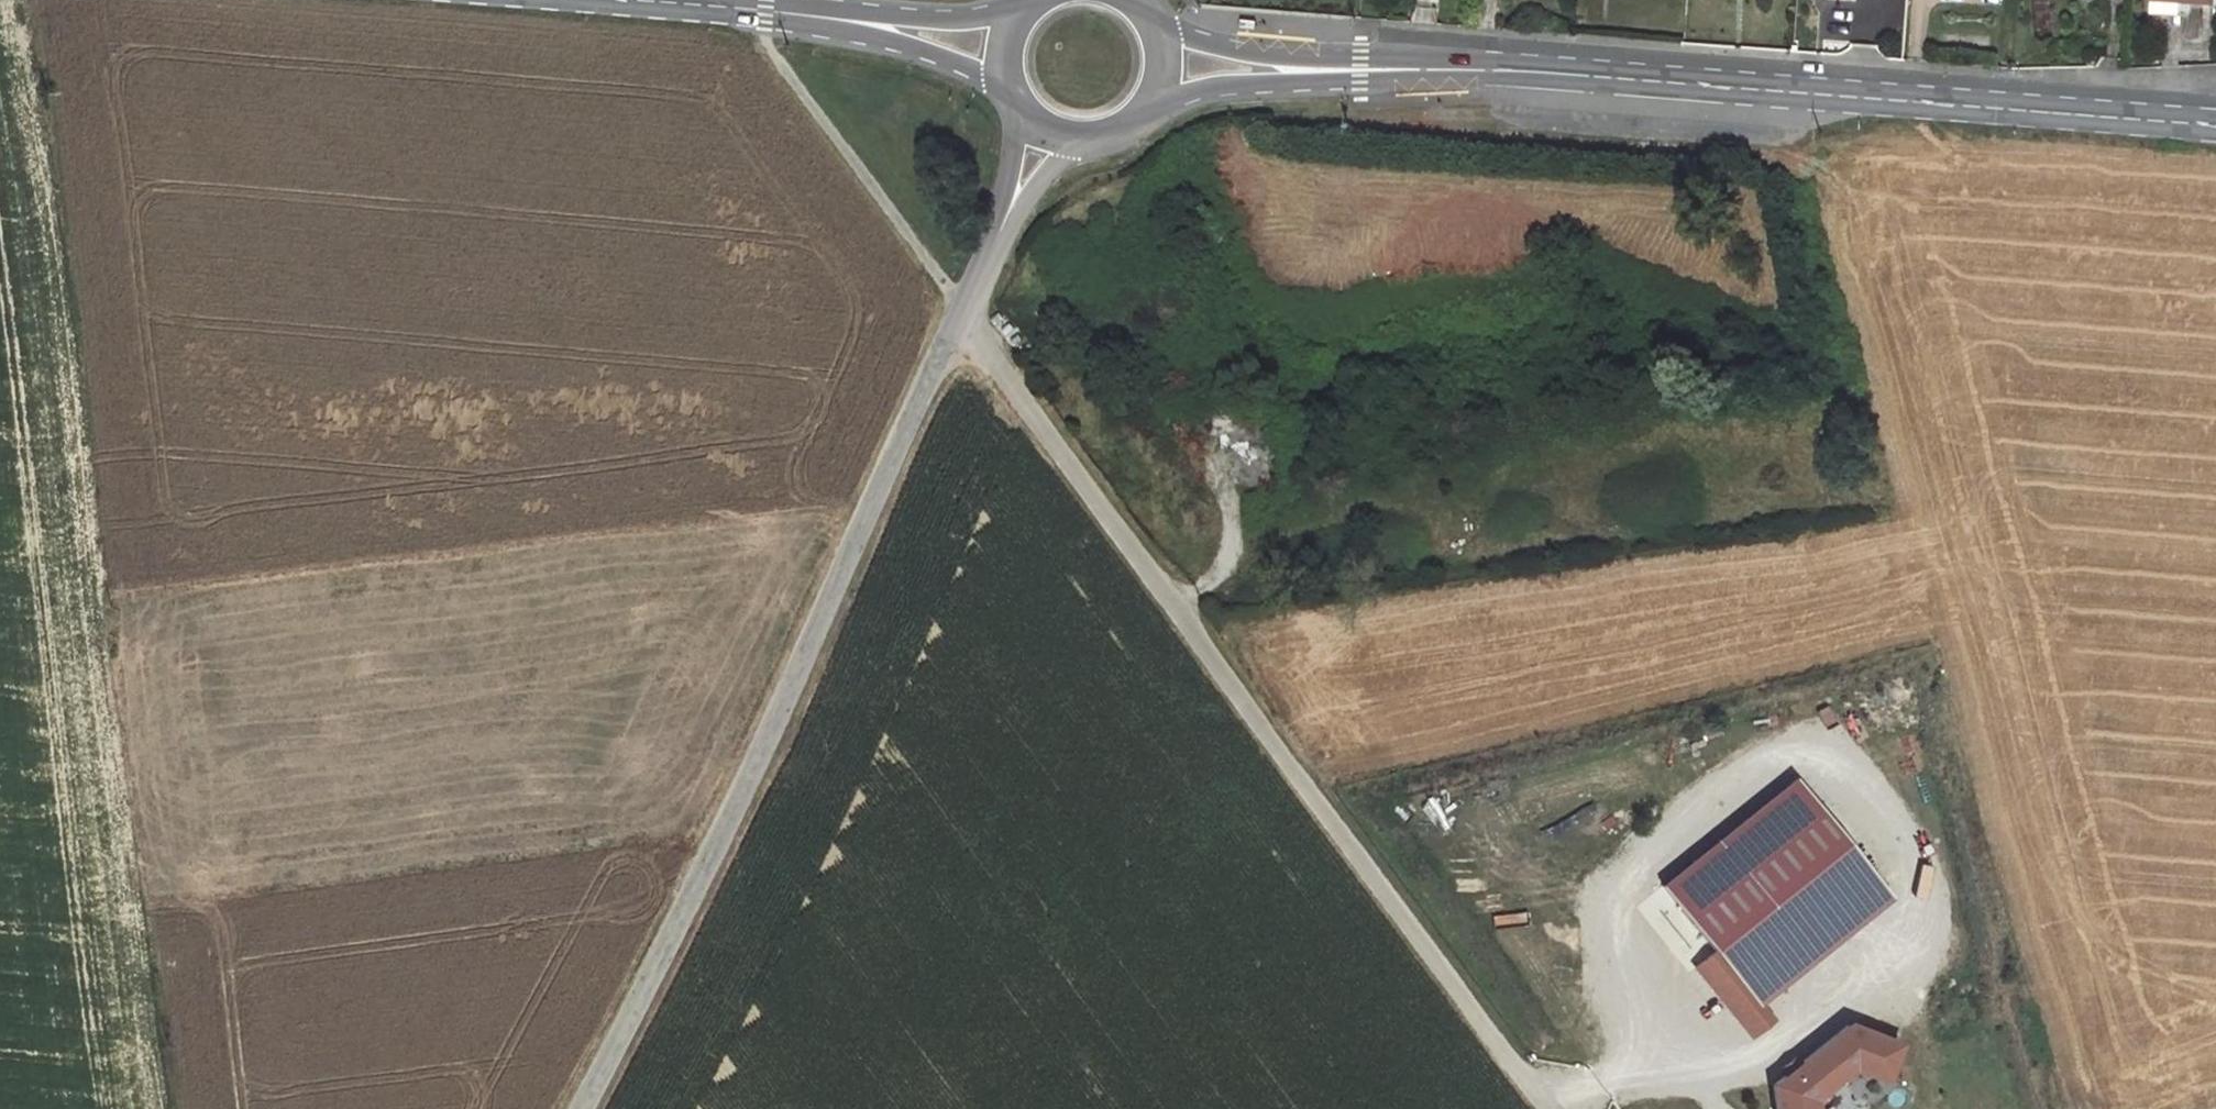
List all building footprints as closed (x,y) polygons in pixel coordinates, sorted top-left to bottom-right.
[(2152,11),(2178,13),(2179,0),(2153,0),(2152,11)] [(1680,913),(1811,802),(1789,777),(1658,888),(1680,913)] [(1751,982),(1875,877),(1811,802),(1680,913),(1713,952),(1744,988),(1751,982)] [(1751,994),(1757,989),(1751,982),(1744,988),(1713,952),(1696,967),(1753,1035),(1772,1019),(1751,994)] [(1853,1065),(1885,1077),(1898,1043),(1848,1024),(1799,1063),(1794,1058),(1783,1067),(1788,1073),(1774,1084),(1778,1108),(1815,1108),(1813,1097),(1853,1065)]
